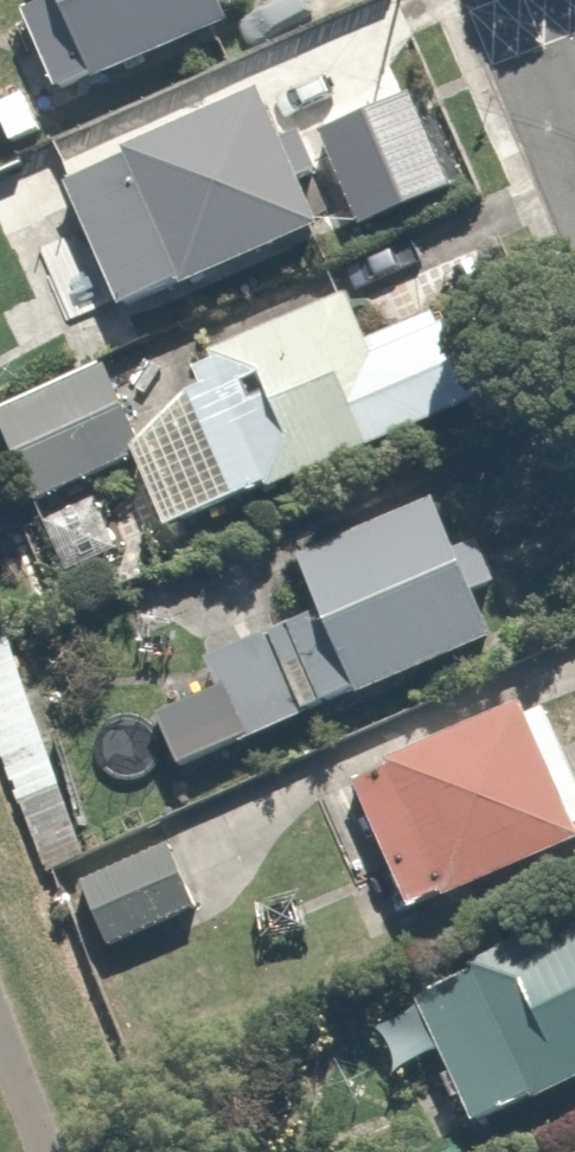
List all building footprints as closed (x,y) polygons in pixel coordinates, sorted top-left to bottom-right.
[(246,32),(234,0),(64,0),(64,1),(24,16),(56,102),(246,32)] [(116,305),(332,236),(288,100),(136,149),(143,172),(80,192),(116,305)] [(0,201),(0,362),(60,335),(0,201)] [(501,418),(457,307),(376,340),(366,315),(202,381),(214,412),(152,436),(124,365),(0,415),(0,434),(64,594),(501,418)] [(177,771),(511,636),(462,514),(312,575),(327,612),(215,657),(230,693),(157,722),(177,771)] [(0,639),(0,755),(44,875),(94,856),(13,635),(0,639)] [(553,715),(365,787),(417,924),(574,863),(574,772),(553,715)] [(206,923),(177,846),(90,879),(118,955),(206,923)] [(423,1006),(482,1145),(574,1105),(574,941),(423,1006)]
